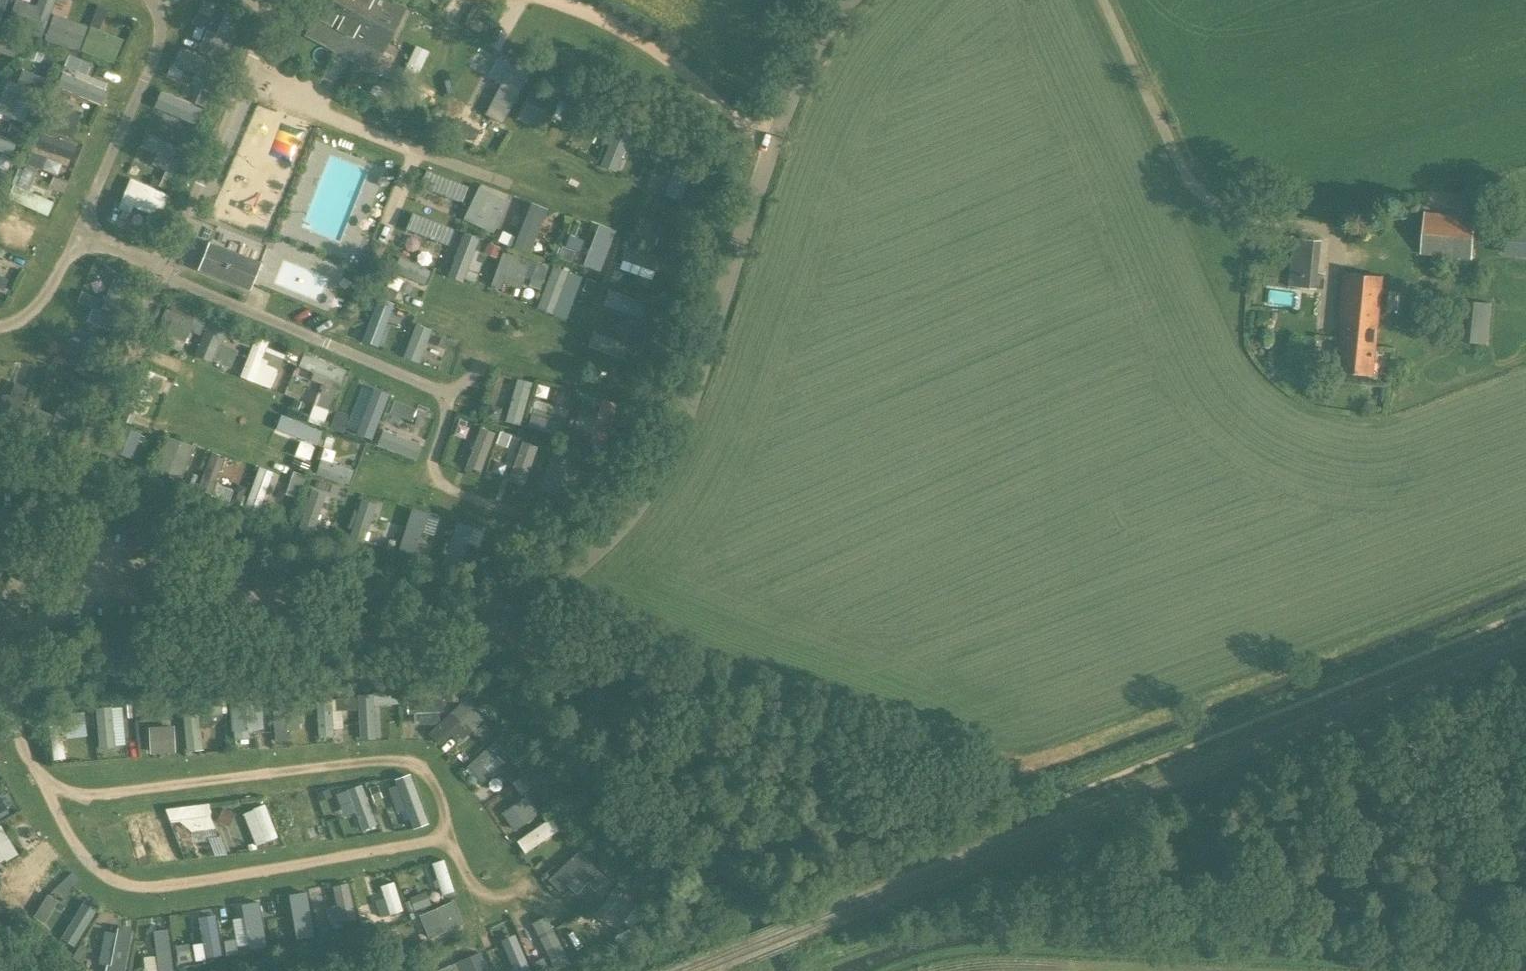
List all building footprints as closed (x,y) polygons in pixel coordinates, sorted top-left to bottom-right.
[(13,0),(0,0),(0,15),(6,18),(13,0)] [(7,26),(42,39),(56,0),(39,0),(38,5),(35,6),(18,0),(16,0),(7,26)] [(217,17),(219,1),(204,0),(202,15),(217,17)] [(406,9),(389,0),(316,0),(307,18),(381,57),(406,9)] [(95,23),(105,26),(111,7),(100,4),(95,23)] [(227,52),(242,17),(225,9),(215,33),(206,30),(198,50),(220,59),(223,50),(227,52)] [(88,26),(54,14),(45,40),(79,52),(88,26)] [(124,40),(91,27),(82,50),(115,63),(124,40)] [(17,53),(19,43),(2,39),(0,48),(0,50),(17,53)] [(181,48),(174,64),(210,79),(217,63),(181,48)] [(37,85),(42,73),(27,67),(22,79),(37,85)] [(62,71),(57,85),(99,101),(105,87),(62,71)] [(8,79),(0,98),(0,112),(26,123),(39,91),(8,79)] [(536,129),(554,95),(534,85),(516,118),(536,129)] [(162,89),(155,105),(195,122),(201,106),(162,89)] [(73,139),(82,113),(50,101),(40,128),(73,139)] [(604,133),(610,118),(573,102),(561,129),(572,134),(573,132),(583,137),(588,126),(604,133)] [(620,116),(603,163),(623,170),(636,135),(658,143),(662,132),(620,116)] [(487,117),(476,135),(495,147),(506,128),(487,117)] [(21,140),(0,130),(0,151),(13,157),(21,140)] [(188,152),(147,134),(141,147),(158,154),(153,165),(177,176),(188,152)] [(687,198),(697,153),(681,150),(671,194),(687,198)] [(15,198),(53,214),(59,200),(31,188),(38,171),(28,166),(15,198)] [(170,195),(130,178),(117,208),(130,214),(133,206),(150,214),(146,224),(155,228),(170,195)] [(508,200),(479,186),(463,218),(493,232),(508,200)] [(518,245),(538,251),(554,206),(534,199),(518,245)] [(1471,261),(1475,218),(1424,212),(1419,255),(1471,261)] [(655,221),(638,215),(630,239),(653,247),(657,234),(651,232),(655,221)] [(448,251),(454,235),(409,219),(403,235),(448,251)] [(37,237),(3,222),(0,228),(0,237),(31,251),(37,237)] [(604,222),(591,265),(608,270),(620,227),(604,222)] [(1525,257),(1525,226),(1498,226),(1498,256),(1525,257)] [(459,240),(449,271),(463,276),(469,258),(475,260),(483,237),(464,230),(461,240),(459,240)] [(249,292),(261,262),(209,242),(196,271),(249,292)] [(627,260),(661,268),(664,251),(631,244),(627,260)] [(520,290),(531,260),(513,254),(505,252),(504,252),(502,252),(490,285),(500,289),(502,283),(520,290)] [(398,257),(392,271),(424,285),(430,271),(398,257)] [(81,298),(120,315),(136,278),(118,270),(106,296),(85,287),(81,298)] [(549,276),(539,302),(563,311),(572,285),(571,285),(574,278),(556,271),(553,277),(549,276)] [(1318,275),(1288,272),(1287,286),(1317,290),(1318,275)] [(1373,376),(1382,276),(1342,272),(1338,322),(1341,322),(1336,373),(1373,376)] [(608,287),(604,305),(646,314),(650,297),(608,287)] [(368,338),(385,344),(401,302),(384,296),(368,338)] [(1487,346),(1491,304),(1466,301),(1462,343),(1487,346)] [(114,327),(118,314),(95,307),(91,320),(114,327)] [(196,321),(167,309),(162,320),(163,320),(159,331),(187,343),(192,331),(202,336),(206,327),(196,322),(196,321)] [(641,343),(647,322),(634,319),(628,339),(641,343)] [(234,330),(211,320),(196,357),(213,364),(222,343),(230,340),(234,330)] [(424,361),(437,328),(418,321),(405,354),(424,361)] [(595,329),(590,345),(631,359),(637,343),(595,329)] [(90,331),(77,369),(96,376),(110,338),(90,331)] [(271,342),(258,337),(242,377),(273,389),(280,369),(269,365),(271,361),(264,359),(271,342)] [(311,350),(305,364),(346,382),(352,368),(311,350)] [(525,424),(538,381),(522,376),(508,419),(525,424)] [(380,432),(394,392),(363,381),(349,421),(380,432)] [(29,387),(16,383),(11,397),(4,394),(0,406),(0,421),(15,426),(29,387)] [(335,407),(340,395),(326,388),(320,400),(335,407)] [(26,404),(18,423),(64,442),(80,404),(66,398),(64,406),(60,404),(55,416),(26,404)] [(398,398),(392,411),(416,421),(421,407),(398,398)] [(541,398),(531,424),(549,431),(559,405),(541,398)] [(312,419),(327,426),(335,408),(320,402),(312,419)] [(131,423),(135,414),(126,410),(122,420),(131,423)] [(307,438),(294,463),(308,470),(328,432),(286,411),(280,424),(307,438)] [(578,436),(607,444),(614,420),(584,412),(578,436)] [(470,464),(487,469),(500,430),(483,424),(470,464)] [(133,459),(143,434),(122,426),(113,452),(133,459)] [(382,444),(423,459),(429,442),(388,427),(382,444)] [(184,479),(196,447),(168,437),(156,468),(184,479)] [(528,483),(540,444),(523,439),(511,477),(528,483)] [(355,482),(358,464),(321,458),(318,475),(355,482)] [(262,508),(274,469),(257,464),(246,503),(262,508)] [(194,490),(200,475),(188,471),(182,485),(194,490)] [(299,496),(307,475),(296,471),(288,491),(299,496)] [(313,486),(299,525),(317,532),(331,492),(313,486)] [(356,523),(375,528),(383,502),(363,496),(356,523)] [(429,557),(441,514),(415,507),(403,550),(429,557)] [(460,519),(447,558),(465,564),(472,542),(484,545),(490,529),(460,519)] [(406,692),(407,714),(443,712),(441,690),(406,692)] [(365,737),(379,737),(377,693),(363,693),(365,737)] [(321,697),(323,734),(338,733),(338,725),(349,725),(348,709),(359,708),(358,695),(321,697)] [(182,701),(188,753),(204,751),(200,717),(224,715),(222,697),(182,701)] [(481,723),(461,703),(427,736),(439,748),(450,737),(458,745),(481,723)] [(259,704),(232,706),(234,730),(261,728),(259,704)] [(133,705),(102,705),(102,745),(133,745),(133,705)] [(300,708),(274,710),(276,742),(290,741),(289,731),(302,730),(300,708)] [(88,735),(87,710),(68,711),(69,736),(88,735)] [(489,740),(499,729),(488,719),(479,730),(489,740)] [(151,754),(176,753),(175,726),(149,728),(151,754)] [(496,740),(465,768),(480,786),(512,758),(496,740)] [(524,792),(537,782),(517,756),(504,766),(524,792)] [(419,827),(435,822),(420,774),(392,783),(401,811),(413,808),(419,827)] [(298,796),(306,818),(323,813),(331,839),(347,834),(331,786),(298,796)] [(367,787),(352,791),(359,816),(374,812),(367,787)] [(531,792),(506,812),(520,830),(545,811),(531,792)] [(270,801),(248,810),(261,844),(283,836),(270,801)] [(208,817),(207,804),(166,810),(171,823),(180,822),(192,832),(217,829),(211,816),(208,817)] [(530,853),(565,827),(556,814),(521,840),(530,853)] [(1,825),(0,826),(0,862),(5,860),(6,862),(19,854),(1,825)] [(46,840),(8,877),(36,905),(74,868),(46,840)] [(600,875),(578,852),(547,882),(558,894),(576,877),(586,887),(597,897),(610,884),(600,875)] [(450,857),(436,861),(447,893),(461,889),(450,857)] [(324,887),(333,925),(362,918),(353,880),(324,887)] [(402,910),(393,882),(380,886),(381,889),(371,892),(379,918),(402,910)] [(410,896),(415,910),(436,904),(431,889),(410,896)] [(315,890),(297,891),(300,936),(318,935),(315,890)] [(630,902),(613,890),(594,918),(617,934),(635,907),(629,904),(630,902)] [(84,899),(59,939),(73,948),(98,908),(84,899)] [(237,917),(238,945),(268,943),(265,899),(249,900),(249,916),(237,917)] [(462,925),(452,901),(418,916),(428,939),(462,925)] [(247,902),(234,902),(235,915),(248,914),(247,902)] [(205,914),(207,940),(196,941),(197,958),(224,956),(221,912),(205,914)] [(545,917),(531,924),(554,970),(556,970),(569,964),(545,917)] [(175,926),(158,927),(161,968),(178,967),(175,926)] [(133,931),(118,928),(114,953),(100,950),(98,963),(107,965),(105,970),(125,970),(133,931)] [(521,932),(507,937),(520,970),(537,970),(521,932)] [(436,970),(485,970),(478,953),(454,962),(454,963),(436,970)]
